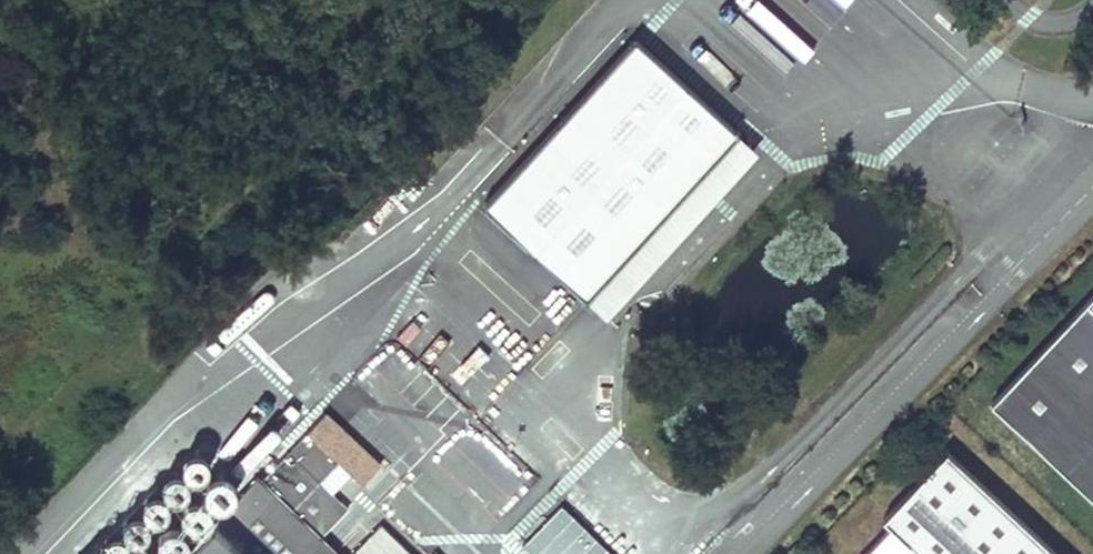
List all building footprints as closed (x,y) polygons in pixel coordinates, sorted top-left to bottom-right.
[(741,135),(637,40),(486,207),(589,301),(741,135)] [(992,406),(1092,501),(1092,297),(992,406)] [(321,537),(348,509),(320,482),(340,461),(364,484),(382,465),(328,413),(262,482),(257,478),(223,513),(199,490),(181,508),(158,486),(93,553),(338,553),(321,537)] [(946,454),(883,521),(891,528),(867,553),(1053,553),(946,454)] [(523,546),(531,553),(613,553),(562,505),(523,546)] [(382,527),(356,553),(410,553),(382,527)]
